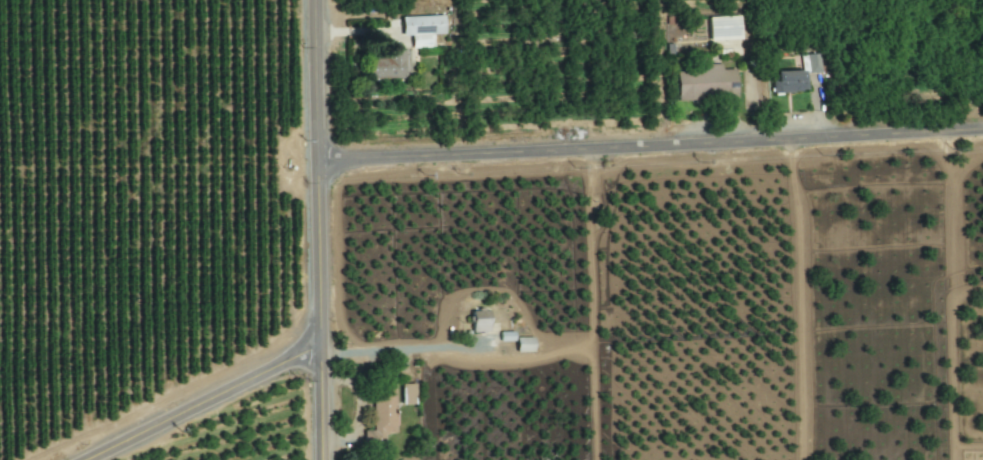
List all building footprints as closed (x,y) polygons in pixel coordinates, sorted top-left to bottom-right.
[(401,16),(402,34),(411,33),(411,46),(430,46),(430,33),(444,33),(443,14),(401,16)] [(709,40),(742,39),(741,15),(708,16),(709,40)] [(412,64),(412,48),(391,48),(391,57),(371,57),(372,77),(404,76),(403,64),(412,64)] [(810,71),(823,71),(823,53),(809,53),(810,71)] [(677,95),(736,95),(736,68),(722,69),(722,68),(677,69),(677,95)] [(807,90),(806,69),(777,70),(777,80),(772,80),(773,92),(807,90)] [(489,331),(489,310),(472,309),(472,331),(489,331)] [(500,340),(514,340),(513,331),(499,331),(500,340)] [(516,351),(533,351),(533,336),(515,337),(516,351)] [(414,383),(402,383),(403,403),(415,403),(414,383)] [(395,431),(395,393),(373,393),(373,429),(364,429),(364,441),(384,441),(384,431),(395,431)]
